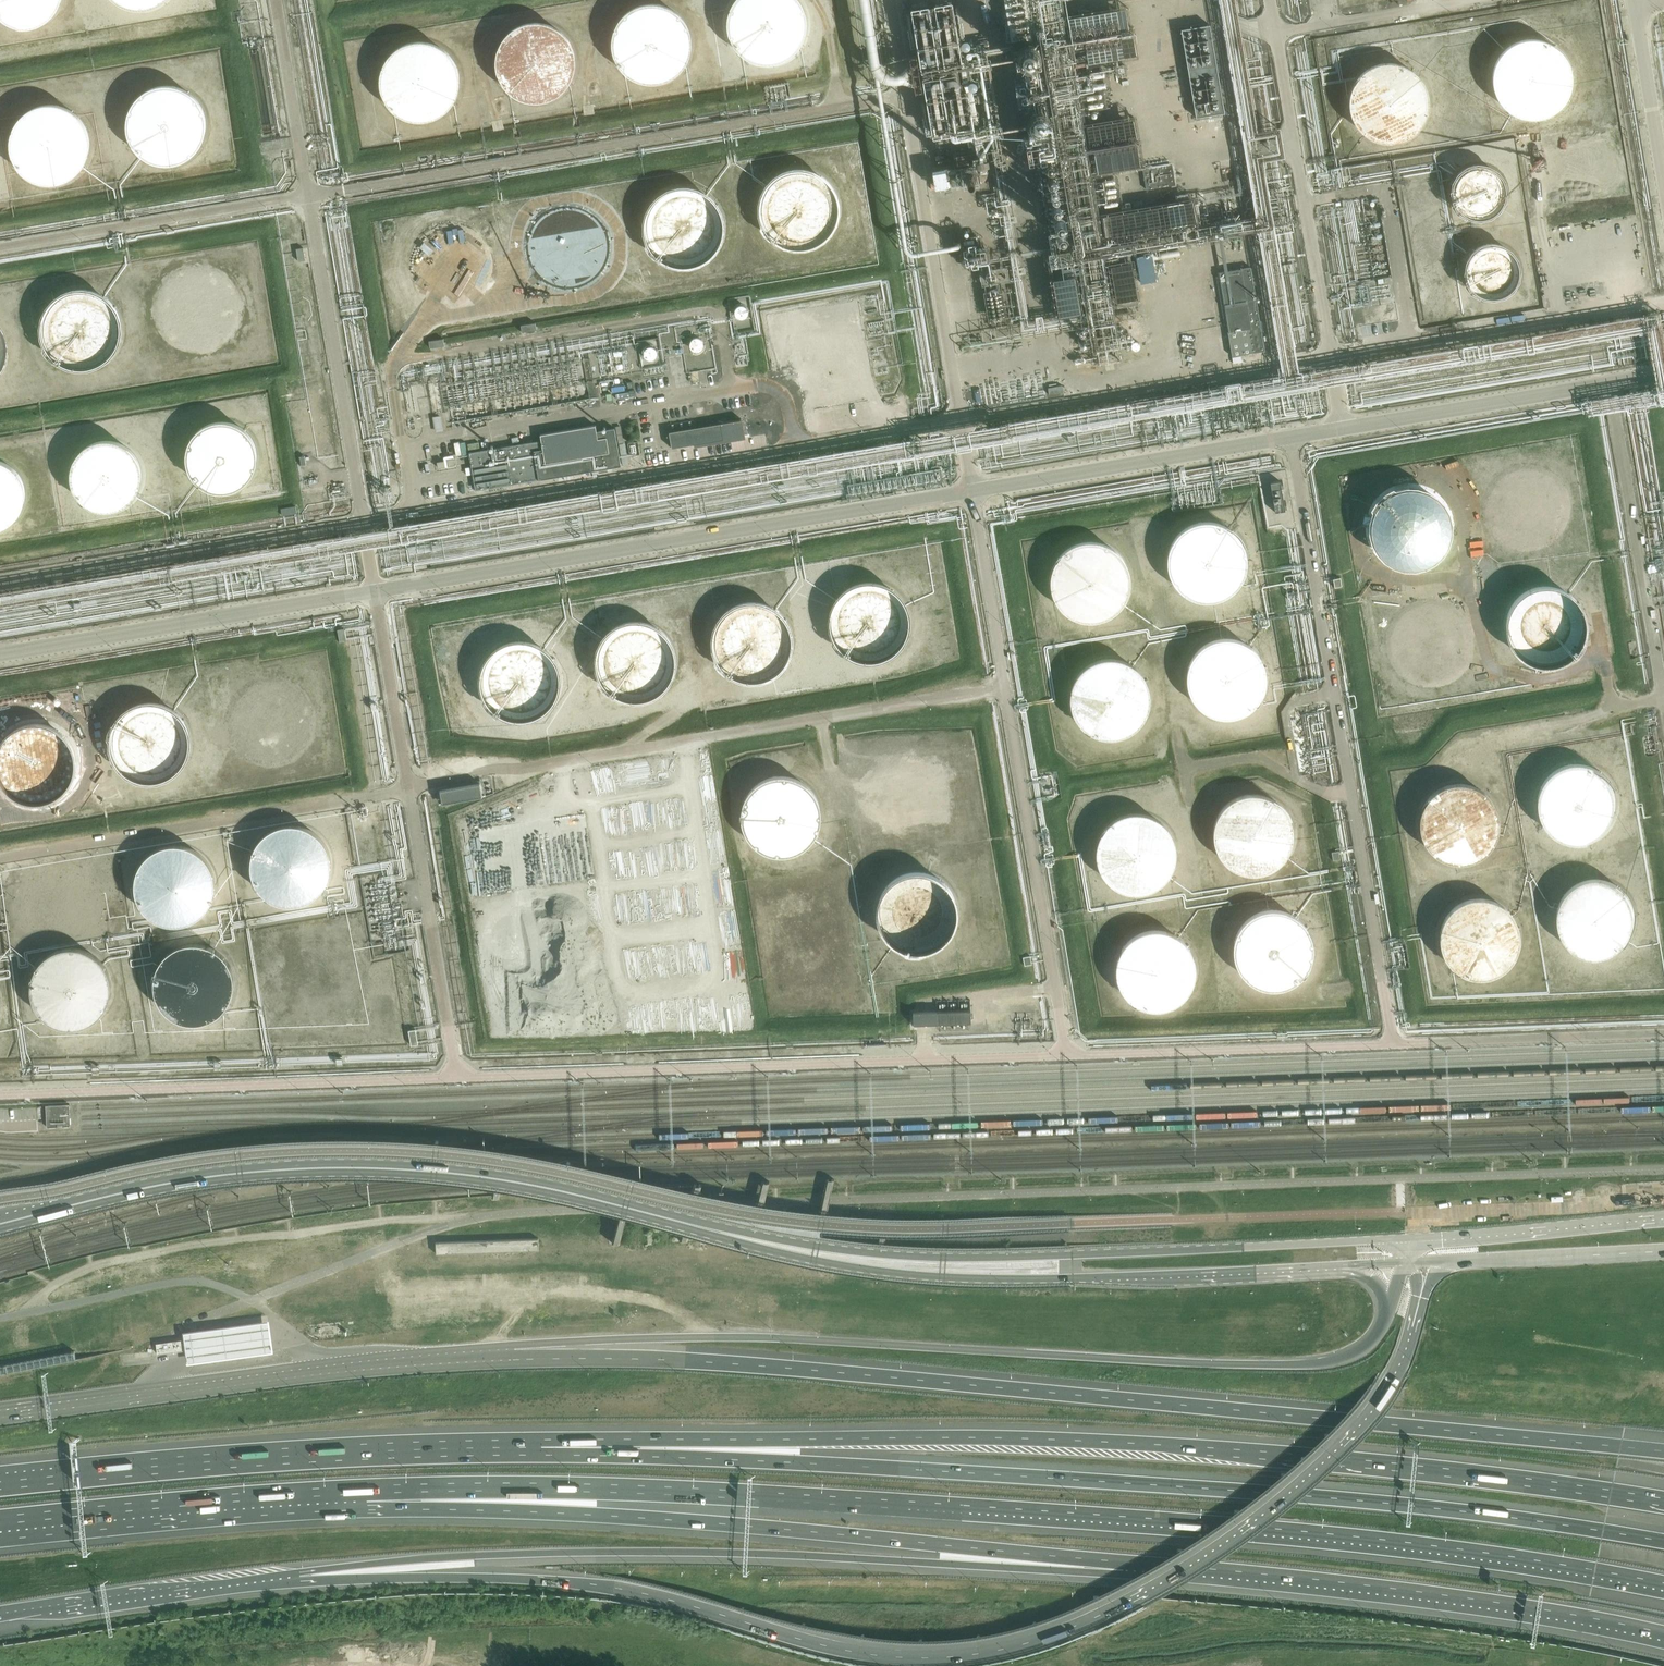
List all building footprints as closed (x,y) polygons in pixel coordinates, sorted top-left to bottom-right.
[(6,23),(31,27),(49,20),(62,6),(63,0),(0,0),(0,18),(6,23)] [(122,5),(146,9),(164,2),(166,0),(115,0),(122,5)] [(692,41),(692,40),(691,32),(689,25),(686,20),(684,17),(679,11),(672,6),(665,3),(659,1),(654,0),(650,0),(643,1),(635,4),(629,8),(626,10),(623,13),(618,19),(614,26),(613,33),(612,41),(613,49),(615,56),(618,62),(623,68),(627,72),(634,76),(638,78),(642,79),(650,80),(658,80),(665,78),(669,76),(673,74),(679,70),(684,63),(689,56),(691,49),(692,41)] [(807,22),(807,18),(806,13),(804,7),(801,0),(733,0),(730,5),(728,12),(726,20),(727,28),(729,36),(730,40),(733,43),(737,49),(741,53),(744,55),(751,59),(758,61),(763,62),(766,62),(774,62),(777,61),(782,59),(790,55),(796,50),(801,44),(804,37),(806,30),(807,23),(807,22)] [(1096,350),(1119,347),(1114,319),(1140,314),(1128,242),(1199,231),(1193,196),(1107,210),(1100,169),(1139,162),(1132,115),(1113,118),(1104,60),(1138,54),(1130,5),(1065,15),(1062,0),(1006,0),(1056,311),(1087,306),(1094,351),(1096,350)] [(911,7),(931,136),(974,129),(954,1),(911,7)] [(503,85),(518,98),(543,101),(560,94),(573,80),(578,58),(572,37),(559,24),(540,18),(521,20),(506,31),(496,47),(494,66),(503,85)] [(1197,118),(1225,113),(1209,24),(1181,29),(1197,118)] [(1571,82),(1571,76),(1571,69),(1569,63),(1567,57),(1563,51),(1559,47),(1553,42),(1548,39),(1541,37),(1535,36),(1528,36),(1522,37),(1516,39),(1510,42),(1505,46),(1500,51),(1497,57),(1494,63),(1492,69),(1492,76),(1492,82),(1494,89),(1497,95),(1500,100),(1505,105),(1510,109),(1516,112),(1522,114),(1528,115),(1535,115),(1541,114),(1548,112),(1553,109),(1559,105),(1563,100),(1567,95),(1569,89),(1571,82)] [(387,105),(402,117),(427,121),(445,114),(457,100),(463,77),(456,56),(443,43),(425,37),(405,40),(390,50),(380,66),(379,86),(387,105)] [(1428,106),(1428,99),(1428,93),(1426,87),(1424,81),(1420,75),(1416,70),(1411,66),(1405,63),(1399,61),(1393,59),(1386,59),(1380,60),(1374,62),(1368,64),(1362,68),(1358,73),(1354,78),(1351,84),(1349,90),(1348,96),(1348,103),(1349,109),(1351,115),(1354,121),(1358,126),(1362,130),(1368,134),(1373,137),(1380,139),(1386,140),(1393,139),(1399,138),(1405,136),(1411,133),(1416,128),(1420,124),(1423,118),(1426,112),(1428,106)] [(134,147),(149,160),(174,163),(191,156),(204,142),(209,120),(203,99),(190,86),(171,80),(152,82),(137,92),(127,109),(125,128),(134,147)] [(17,165),(33,178),(57,181),(75,174),(88,160),(93,138),(86,117),(73,104),(55,98),(36,100),(20,110),(11,126),(9,146),(17,165)] [(935,186),(990,178),(985,149),(982,149),(953,154),(954,163),(932,167),(935,186)] [(1507,195),(1507,190),(1507,184),(1505,179),(1503,174),(1499,170),(1495,166),(1490,164),(1485,162),(1480,161),(1474,161),(1469,163),(1464,165),(1459,168),(1456,172),(1453,177),(1451,182),(1450,187),(1450,192),(1451,198),(1453,203),(1456,207),(1459,211),(1464,215),(1469,217),(1474,218),(1480,218),(1485,218),(1490,216),(1495,213),(1499,209),(1503,205),(1505,200),(1507,195)] [(1173,163),(1143,169),(1146,190),(1177,185),(1173,163)] [(839,209),(839,208),(839,201),(836,193),(833,187),(828,181),(822,175),(816,172),(812,170),(808,169),(801,168),(794,168),(788,170),(785,171),(778,174),(775,176),(772,179),(767,184),(763,192),(762,196),(760,200),(760,207),(760,215),(761,219),(763,223),(766,230),(771,235),(774,239),(778,241),(783,244),(790,246),(798,248),(806,247),(811,246),(814,245),(821,241),(827,236),(832,230),(836,223),(838,216),(839,209)] [(724,226),(724,225),(723,217),(721,210),(718,204),(713,197),(707,192),(700,189),(694,186),(690,185),(685,185),(678,185),(673,187),(669,188),(666,189),(661,192),(656,197),(651,203),(648,209),(646,213),(645,217),(644,224),(645,232),(647,240),(650,246),(653,249),(655,253),(661,257),(668,261),(674,263),(678,264),(683,265),(690,264),(695,263),(699,262),(706,258),(711,254),(716,249),(718,246),(720,241),(722,237),(723,233),(724,226)] [(533,273),(548,286),(573,289),(590,282),(603,268),(608,246),(602,225),(589,212),(570,206),(551,208),(536,218),(526,235),(524,254),(533,273)] [(991,321),(1016,317),(1006,254),(986,257),(983,239),(961,242),(965,265),(981,263),(991,321)] [(1518,273),(1519,268),(1518,263),(1517,258),(1515,253),(1511,249),(1507,246),(1503,243),(1498,242),(1493,241),(1488,241),(1483,242),(1478,244),(1474,247),(1470,251),(1467,255),(1465,260),(1464,265),(1464,270),(1465,276),(1467,280),(1470,285),(1474,288),(1478,291),(1483,294),(1488,295),(1493,295),(1498,294),(1503,293),(1507,290),(1511,287),(1515,283),(1517,278),(1518,273)] [(1251,269),(1220,273),(1232,355),(1263,351),(1251,269)] [(47,352),(62,365),(82,369),(102,364),(116,350),(123,331),(120,311),(108,295),(89,286),(69,287),(52,297),(41,314),(39,334),(47,352)] [(3,369),(9,350),(6,330),(0,321),(0,371),(3,369)] [(536,323),(521,326),(522,333),(537,331),(536,323)] [(692,348),(701,351),(704,339),(694,337),(692,348)] [(443,339),(429,341),(430,348),(444,346),(443,339)] [(641,346),(647,375),(663,372),(657,343),(641,346)] [(1045,384),(1046,392),(1072,387),(1070,379),(1045,384)] [(443,413),(438,382),(428,383),(436,432),(443,431),(440,414),(443,413)] [(257,460),(258,455),(257,449),(256,443),(254,438),(251,433),(247,429),(242,425),(237,422),(232,420),(226,419),(220,419),(215,419),(209,421),(204,424),(199,427),(195,431),(191,435),(189,441),(187,446),(186,452),(186,458),(187,463),(189,469),(191,474),(195,478),(199,482),(204,486),(209,488),(215,490),(220,490),(226,490),(232,489),(237,487),(242,484),(247,480),(251,476),(254,471),(256,466),(257,460)] [(743,421),(669,433),(672,448),(693,445),(694,448),(746,439),(743,421)] [(541,441),(469,453),(475,490),(622,466),(615,427),(597,430),(596,426),(540,435),(541,441)] [(142,480),(142,474),(142,468),(140,462),(137,456),(134,451),(129,447),(124,443),(119,440),(113,439),(106,438),(100,439),(94,440),(88,443),(83,447),(79,451),(75,456),(73,462),(71,468),(70,474),(71,480),(73,486),(75,492),(79,497),(83,502),(88,505),(94,508),(100,509),(106,510),(113,509),(119,508),(124,505),(130,502),(134,497),(138,492),(140,486),(142,480)] [(26,491),(26,485),(24,479),(21,473),(18,468),(13,463),(8,460),(2,457),(0,457),(0,525),(2,525),(8,522),(13,519),(17,514),(21,509),(24,503),(26,497),(26,491)] [(307,484),(320,481),(318,473),(305,476),(307,484)] [(1450,531),(1451,525),(1450,519),(1449,513),(1447,507),(1443,502),(1439,497),(1435,493),(1429,490),(1424,487),(1417,486),(1411,485),(1405,486),(1399,487),(1393,490),(1388,493),(1383,497),(1379,502),(1376,507),(1374,513),(1372,519),(1372,525),(1372,531),(1374,537),(1376,543),(1379,548),(1383,553),(1388,557),(1393,560),(1399,563),(1405,564),(1411,564),(1418,564),(1424,562),(1429,560),(1435,557),(1439,553),(1443,548),(1447,543),(1449,537),(1450,531)] [(296,506),(281,508),(282,515),(297,513),(296,506)] [(1247,564),(1247,558),(1247,552),(1245,546),(1243,541),(1240,535),(1236,531),(1232,527),(1226,523),(1221,521),(1215,519),(1209,519),(1203,519),(1197,520),(1191,522),(1186,525),(1181,529),(1177,533),(1173,538),(1171,543),(1169,549),(1168,555),(1168,561),(1169,567),(1171,573),(1173,578),(1177,583),(1181,588),(1186,591),(1191,594),(1197,596),(1203,598),(1209,598),(1215,597),(1221,595),(1227,593),(1232,590),(1236,586),(1240,581),(1243,576),(1245,570),(1247,564)] [(1130,585),(1131,578),(1130,572),(1129,566),(1127,560),(1123,555),(1119,550),(1114,546),(1109,543),(1103,540),(1097,539),(1091,538),(1085,539),(1078,540),(1073,543),(1067,546),(1062,550),(1058,555),(1055,560),(1053,566),(1051,572),(1051,578),(1051,585),(1053,591),(1055,596),(1058,602),(1062,607),(1067,611),(1073,614),(1078,616),(1085,618),(1091,618),(1097,618),(1103,616),(1109,614),(1114,611),(1119,607),(1123,602),(1127,596),(1129,591),(1130,585)] [(909,626),(910,620),(909,614),(908,607),(905,602),(902,596),(897,591),(893,587),(887,584),(881,582),(875,581),(868,580),(862,581),(856,583),(850,586),(845,589),(840,594),(836,599),(833,604),(831,610),(830,617),(830,623),(831,629),(833,635),(836,641),(840,646),(845,650),(850,654),(856,657),(862,659),(868,659),(875,659),(881,658),(887,656),(892,652),(897,648),(902,644),(905,638),(908,632),(909,626)] [(1586,631),(1586,625),(1586,618),(1584,612),(1582,607),(1579,602),(1575,597),(1570,593),(1565,590),(1559,587),(1553,586),(1547,585),(1541,586),(1535,587),(1529,590),(1524,593),(1519,597),(1515,602),(1512,607),(1510,613),(1508,619),(1508,625),(1508,631),(1510,637),(1512,642),(1515,648),(1519,652),(1524,656),(1529,660),(1535,662),(1541,663),(1547,664),(1553,663),(1559,662),(1565,659),(1570,656),(1575,652),(1579,648),(1582,642),(1584,637),(1586,631)] [(792,645),(792,638),(792,632),(790,625),(788,619),(784,614),(780,609),(774,605),(768,602),(762,600),(756,599),(749,599),(743,600),(736,602),(731,605),(725,609),(721,614),(717,620),(715,626),(713,632),(712,639),(713,645),(715,651),(717,657),(721,663),(725,668),(731,672),(736,675),(743,677),(749,678),(756,678),(762,677),(769,675),(774,672),(780,668),(784,663),(788,657),(790,651),(792,645)] [(1471,650),(1471,644),(1471,637),(1469,631),(1466,625),(1463,619),(1458,614),(1453,610),(1447,607),(1441,605),(1434,604),(1427,604),(1421,605),(1415,607),(1409,610),(1403,614),(1399,619),(1395,625),(1393,631),(1391,637),(1390,644),(1391,650),(1393,657),(1395,663),(1399,669),(1403,673),(1409,678),(1415,681),(1421,683),(1427,684),(1434,684),(1441,683),(1447,681),(1453,678),(1458,673),(1463,669),(1466,663),(1469,657),(1471,650)] [(675,664),(676,658),(675,652),(674,646),(672,640),(668,635),(664,630),(659,626),(654,623),(648,620),(642,619),(636,618),(630,619),(623,620),(618,623),(612,626),(608,630),(603,635),(600,640),(598,646),(596,652),(596,658),(596,665),(598,671),(600,676),(603,682),(608,687),(612,691),(618,694),(623,696),(630,698),(636,698),(642,698),(648,696),(654,694),(659,691),(664,687),(668,682),(672,676),(674,671),(675,664)] [(1266,682),(1267,676),(1266,669),(1265,663),(1263,657),(1259,652),(1255,647),(1250,643),(1245,640),(1239,637),(1233,636),(1227,635),(1220,636),(1214,637),(1208,640),(1203,643),(1198,647),(1194,652),(1191,657),(1188,663),(1187,669),(1186,675),(1187,682),(1188,688),(1191,694),(1194,699),(1198,704),(1203,708),(1208,711),(1214,714),(1220,715),(1227,716),(1233,715),(1239,714),(1245,711),(1250,708),(1255,704),(1259,699),(1263,694),(1265,688),(1266,682)] [(558,684),(559,677),(558,671),(557,664),(554,658),(551,653),(546,648),(541,644),(535,641),(529,639),(522,638),(516,638),(509,639),(503,641),(497,644),(492,648),(488,653),(484,658),(481,664),(480,671),(479,677),(480,684),(481,690),(484,696),(488,702),(492,706),(497,710),(503,714),(509,716),(516,717),(522,717),(529,716),(535,714),(541,711),(546,706),(550,702),(554,696),(557,690),(558,684)] [(1149,702),(1150,696),(1149,689),(1148,682),(1145,676),(1141,671),(1136,666),(1131,662),(1125,659),(1119,657),(1112,656),(1105,656),(1099,658),(1092,660),(1087,664),(1082,668),(1077,673),(1074,679),(1072,686),(1071,692),(1071,699),(1072,706),(1074,712),(1077,718),(1082,723),(1087,727),(1092,731),(1099,733),(1105,735),(1112,735),(1119,734),(1125,732),(1131,729),(1136,725),(1141,721),(1145,715),(1148,709),(1149,702)] [(117,763),(133,776),(152,780),(172,775),(187,761),(193,742),(190,722),(178,705),(160,697),(139,697),(122,707),(111,724),(109,744),(117,763)] [(17,798),(37,802),(57,797),(71,783),(78,764),(75,744),(63,728),(44,719),(24,720),(7,730),(0,740),(0,781),(2,785),(17,798)] [(453,760),(429,764),(428,764),(429,774),(454,770),(453,760)] [(1615,808),(1616,802),(1615,795),(1613,788),(1610,782),(1606,776),(1602,771),(1596,767),(1590,765),(1583,763),(1576,762),(1569,763),(1563,764),(1556,767),(1551,771),(1546,776),(1542,782),(1539,788),(1537,795),(1537,801),(1537,808),(1539,815),(1542,821),(1546,827),(1551,832),(1556,836),(1563,839),(1569,840),(1576,841),(1583,840),(1590,839),(1596,836),(1602,832),(1606,827),(1610,821),(1613,815),(1615,808)] [(821,820),(821,814),(821,807),(819,801),(817,796),(813,790),(809,785),(805,781),(799,778),(794,776),(787,774),(781,774),(775,774),(769,776),(763,778),(758,781),(753,786),(749,790),(746,796),(743,801),(742,807),(741,814),(742,820),(743,826),(746,832),(749,837),(753,842),(758,846),(763,849),(769,852),(775,853),(781,853),(788,853),(794,851),(799,849),(805,846),(809,842),(814,837),(817,832),(819,826),(821,820)] [(1500,827),(1501,821),(1500,815),(1499,810),(1497,804),(1494,799),(1490,794),(1486,790),(1481,786),(1476,784),(1470,782),(1464,781),(1458,781),(1452,781),(1447,783),(1441,785),(1436,788),(1432,792),(1428,796),(1424,801),(1422,807),(1420,813),(1419,818),(1419,824),(1420,830),(1422,836),(1424,841),(1428,846),(1432,851),(1436,854),(1441,858),(1447,860),(1453,861),(1458,862),(1464,862),(1470,861),(1476,859),(1481,856),(1486,853),(1490,848),(1494,844),(1497,839),(1499,833),(1500,827)] [(456,797),(454,789),(443,791),(444,799),(456,797)] [(1292,838),(1292,831),(1292,824),(1290,818),(1287,812),(1284,806),(1279,802),(1274,798),(1268,795),(1261,793),(1255,792),(1248,792),(1241,793),(1235,796),(1230,799),(1225,804),(1220,809),(1217,815),(1215,821),(1214,828),(1214,834),(1215,841),(1217,847),(1220,853),(1224,858),(1229,863),(1235,866),(1241,869),(1248,870),(1255,870),(1261,869),(1268,868),(1274,865),(1279,861),(1284,856),(1287,850),(1290,844),(1292,838)] [(1175,857),(1175,850),(1175,844),(1173,837),(1171,831),(1167,826),(1163,821),(1158,817),(1152,814),(1146,812),(1139,811),(1133,811),(1126,812),(1120,814),(1114,817),(1109,821),(1105,826),(1101,831),(1099,837),(1097,844),(1097,850),(1097,857),(1099,863),(1101,869),(1105,874),(1109,879),(1114,883),(1120,886),(1126,888),(1133,889),(1139,889),(1146,888),(1152,886),(1158,883),(1163,879),(1167,874),(1171,869),(1173,863),(1175,857)] [(330,868),(330,862),(330,856),(328,850),(326,844),(322,839),(318,834),(314,830),(308,826),(302,824),(296,823),(290,822),(284,823),(278,824),(272,826),(266,830),(262,834),(257,839),(254,844),(252,850),(250,856),(250,862),(250,868),(252,874),(254,880),(257,886),(262,890),(266,894),(272,898),(277,900),(284,902),(290,902),(296,902),(302,900),(308,898),(314,895),(318,890),(322,886),(326,880),(328,875),(330,868)] [(141,906),(157,918),(177,923),(196,917),(211,903),(217,884),(214,864),(202,848),(184,839),(164,840),(146,850),(135,867),(133,887),(141,906)] [(958,915),(958,909),(958,903),(956,897),(954,891),(951,886),(948,881),(943,877),(938,874),(933,871),(927,869),(921,868),(915,868),(909,868),(903,870),(898,872),(893,875),(888,879),(884,884),(881,889),(878,894),(876,900),(876,906),(876,912),(876,918),(878,924),(881,929),(884,934),(888,938),(893,942),(898,945),(903,948),(909,949),(915,950),(921,950),(927,949),(933,947),(938,944),(943,940),(948,936),(951,932),(954,926),(956,921),(958,915)] [(1636,922),(1637,916),(1636,910),(1635,904),(1632,898),(1629,893),(1625,888),(1620,884),(1615,880),(1609,878),(1603,877),(1597,876),(1590,877),(1584,878),(1579,880),(1573,884),(1568,888),(1564,892),(1561,898),(1559,904),(1557,910),(1557,916),(1557,922),(1559,928),(1561,934),(1564,939),(1568,944),(1573,948),(1579,951),(1584,954),(1590,955),(1597,956),(1603,955),(1609,954),(1615,951),(1620,948),(1625,944),(1629,939),(1632,934),(1635,928),(1636,922)] [(1520,943),(1520,937),(1520,931),(1519,925),(1517,920),(1514,915),(1510,910),(1506,906),(1501,903),(1496,900),(1490,898),(1485,897),(1479,897),(1473,897),(1467,899),(1462,901),(1457,904),(1452,908),(1448,912),(1445,917),(1442,923),(1441,928),(1440,934),(1440,940),(1441,946),(1442,951),(1445,957),(1448,962),(1452,966),(1457,970),(1462,973),(1467,975),(1473,977),(1479,977),(1484,977),(1490,976),(1496,974),(1501,971),(1506,968),(1510,964),(1514,959),(1517,954),(1519,949),(1520,943)] [(1311,954),(1312,948),(1311,941),(1310,935),(1307,928),(1303,923),(1299,918),(1293,914),(1287,911),(1281,908),(1274,907),(1268,907),(1261,908),(1255,911),(1249,914),(1244,918),(1239,923),(1235,928),(1233,935),(1231,941),(1230,948),(1231,954),(1233,961),(1235,967),(1239,973),(1244,978),(1249,982),(1255,985),(1261,987),(1268,988),(1274,988),(1281,987),(1287,985),(1293,982),(1299,978),(1303,973),(1307,967),(1310,961),(1311,954)] [(1194,974),(1194,967),(1194,961),(1192,954),(1190,948),(1186,943),(1182,938),(1177,934),(1171,931),(1165,929),(1158,928),(1152,928),(1145,929),(1139,931),(1133,934),(1128,938),(1124,943),(1120,948),(1118,954),(1116,961),(1116,967),(1116,974),(1118,980),(1120,986),(1124,991),(1128,996),(1133,1000),(1139,1003),(1145,1005),(1152,1006),(1158,1006),(1165,1005),(1171,1003),(1177,1000),(1182,996),(1186,991),(1190,986),(1192,980),(1194,974)] [(159,1005),(175,1018),(195,1022),(214,1017),(229,1003),(235,984),(232,964),(220,948),(202,939),(182,940),(164,950),(153,966),(152,987),(159,1005)] [(37,1011),(53,1024),(72,1028),(92,1023),(106,1009),(113,990),(110,970),(98,954),(80,945),(59,946),(42,956),(31,972),(29,993),(37,1011)] [(970,1000),(936,1001),(937,1023),(970,1023),(970,1000)] [(418,1045),(415,1030),(409,1031),(412,1046),(418,1045)] [(71,1126),(70,1104),(46,1105),(47,1127),(58,1127),(58,1124),(63,1124),(63,1127),(71,1126)] [(183,1351),(184,1363),(270,1352),(266,1322),(180,1334),(181,1340),(184,1340),(184,1339),(185,1339),(188,1339),(189,1350),(184,1350),(184,1351),(183,1351)] [(184,1339),(156,1343),(158,1354),(189,1350),(188,1338),(184,1338),(184,1339)]
